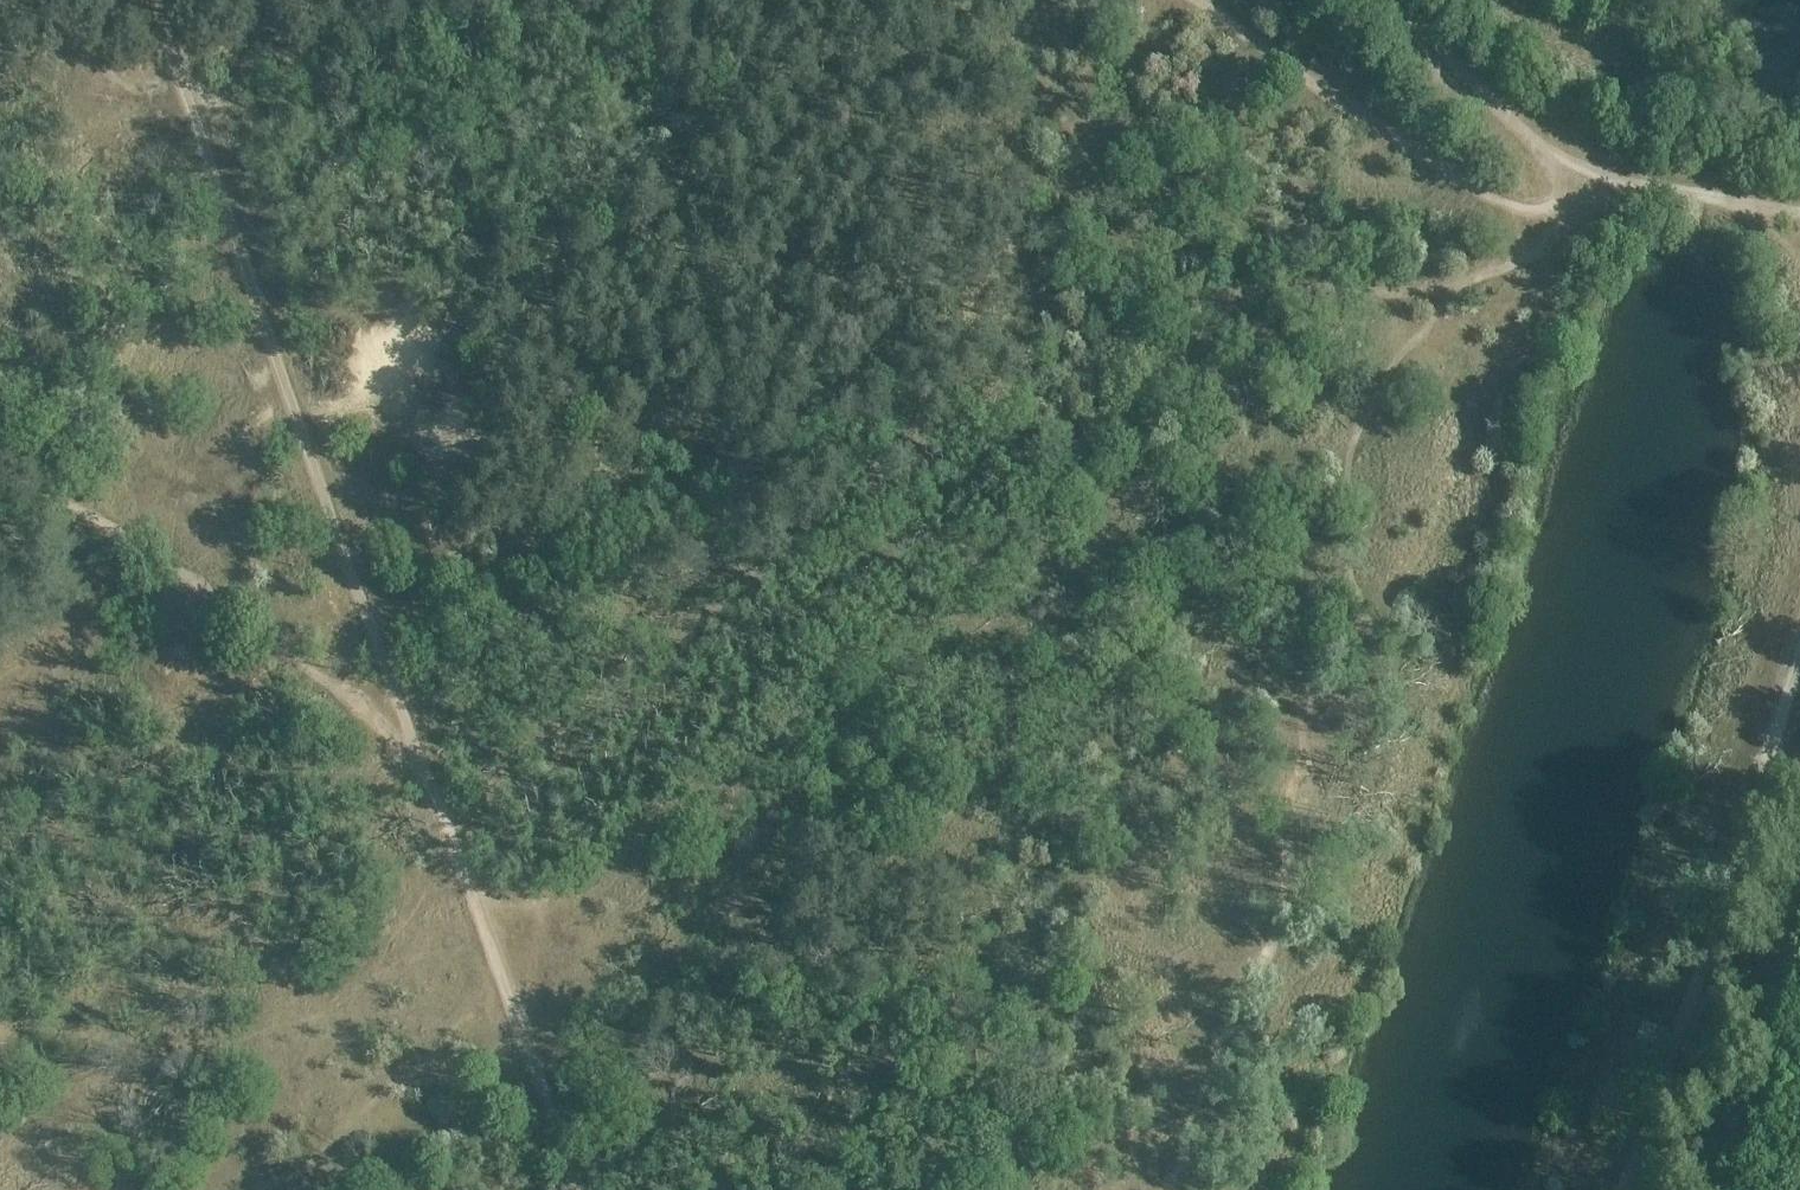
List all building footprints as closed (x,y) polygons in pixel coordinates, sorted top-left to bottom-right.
[(1636,1040),(1651,1045),(1657,1026),(1642,1021),(1636,1040)]
